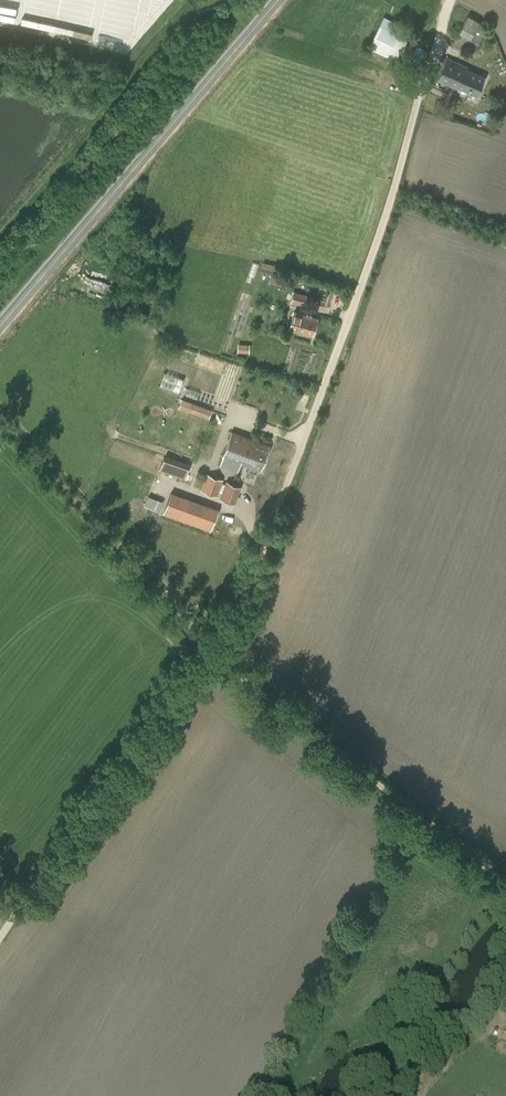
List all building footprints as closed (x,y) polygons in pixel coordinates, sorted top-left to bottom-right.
[(413,30),(384,16),(368,47),(398,62),(400,59),(416,66),(424,49),(407,42),(413,30)] [(465,48),(474,52),(488,26),(468,16),(459,32),(453,42),(465,48)] [(458,87),(477,95),(484,77),(466,69),(467,67),(447,58),(437,80),(457,89),(458,87)] [(263,260),(261,269),(273,272),(275,263),(263,260)] [(288,279),(271,274),(269,284),(286,288),(288,279)] [(294,291),(291,301),(304,305),(307,294),(294,291)] [(289,328),(312,335),(317,318),(294,312),(289,328)] [(238,351),(246,351),(246,343),(238,342),(238,351)] [(159,386),(178,392),(183,379),(164,372),(159,386)] [(186,395),(196,399),(199,392),(188,388),(186,395)] [(302,389),(298,400),(308,403),(311,392),(302,389)] [(211,419),(215,408),(183,397),(180,408),(211,419)] [(232,431),(220,465),(238,471),(241,463),(249,437),(232,431)] [(249,437),(241,463),(260,469),(269,444),(249,437)] [(189,467),(164,458),(159,469),(184,478),(189,467)] [(201,489),(217,495),(223,480),(206,474),(201,489)] [(226,481),(220,497),(235,503),(241,486),(226,481)] [(182,520),(194,525),(201,505),(189,500),(182,520)]
